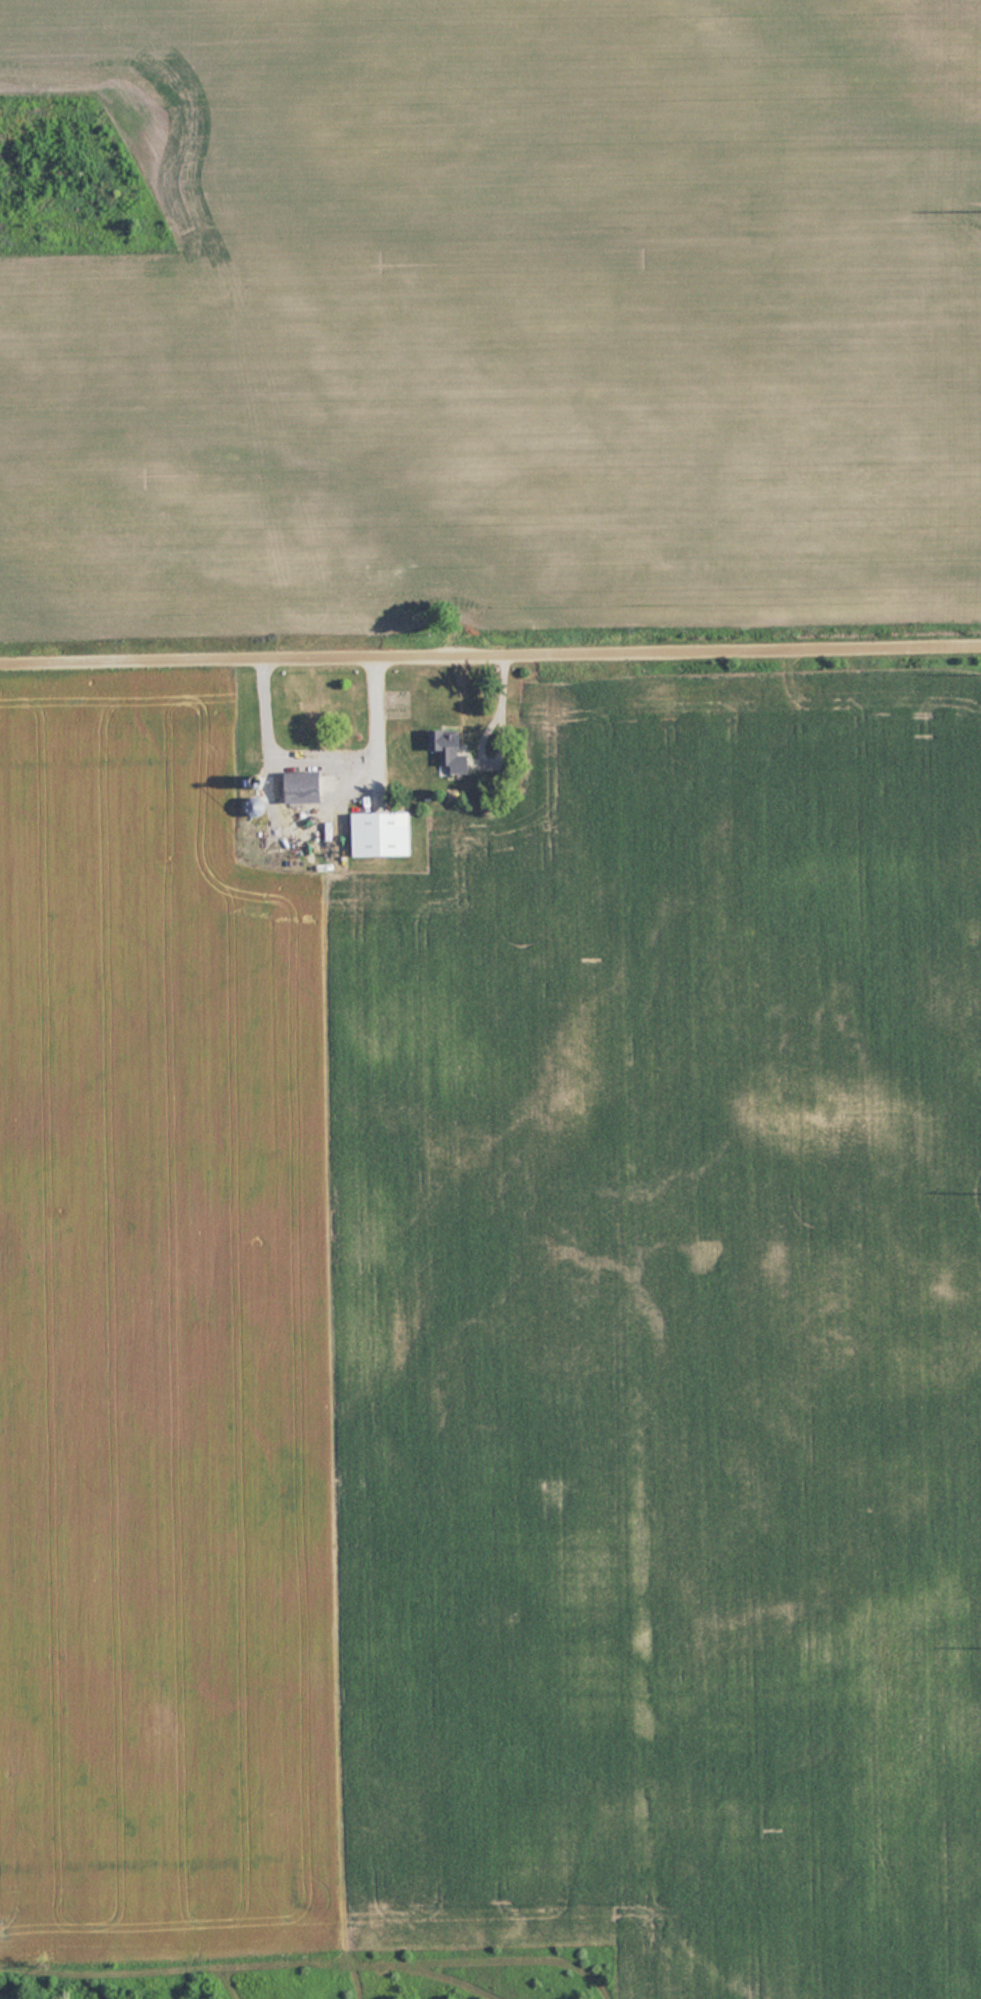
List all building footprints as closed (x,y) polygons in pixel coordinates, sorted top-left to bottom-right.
[(441,751),(441,774),(471,775),(471,756),(466,756),(466,731),(431,731),(431,750),(441,751)] [(285,772),(285,803),(326,803),(326,772),(285,772)] [(253,818),(269,816),(266,797),(251,800),(253,818)] [(354,812),(354,857),(413,857),(413,812),(354,812)]
